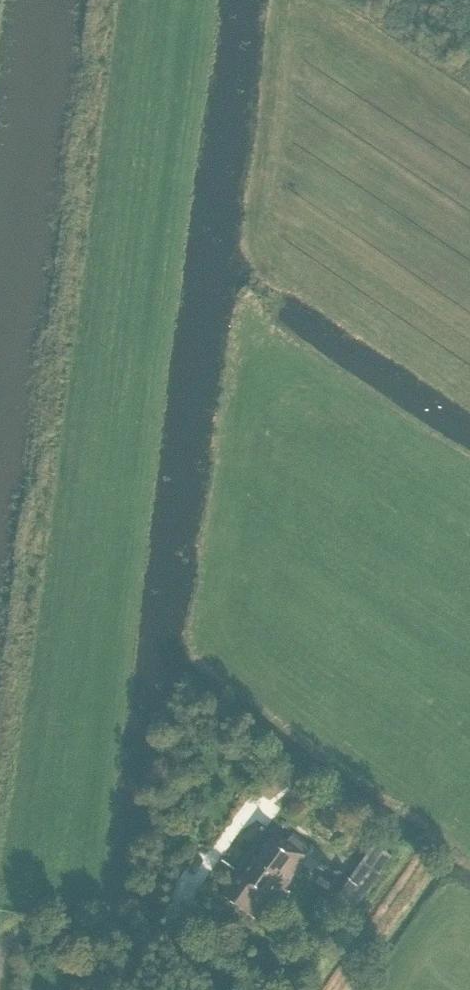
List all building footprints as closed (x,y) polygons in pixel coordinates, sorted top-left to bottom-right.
[(307,857),(286,842),(267,827),(235,870),(238,872),(222,895),(246,912),(254,902),(267,912),(307,857)] [(380,872),(391,857),(383,851),(373,867),(380,872)] [(339,911),(340,910),(346,916),(378,872),(362,861),(348,880),(340,874),(323,898),(339,911)]
